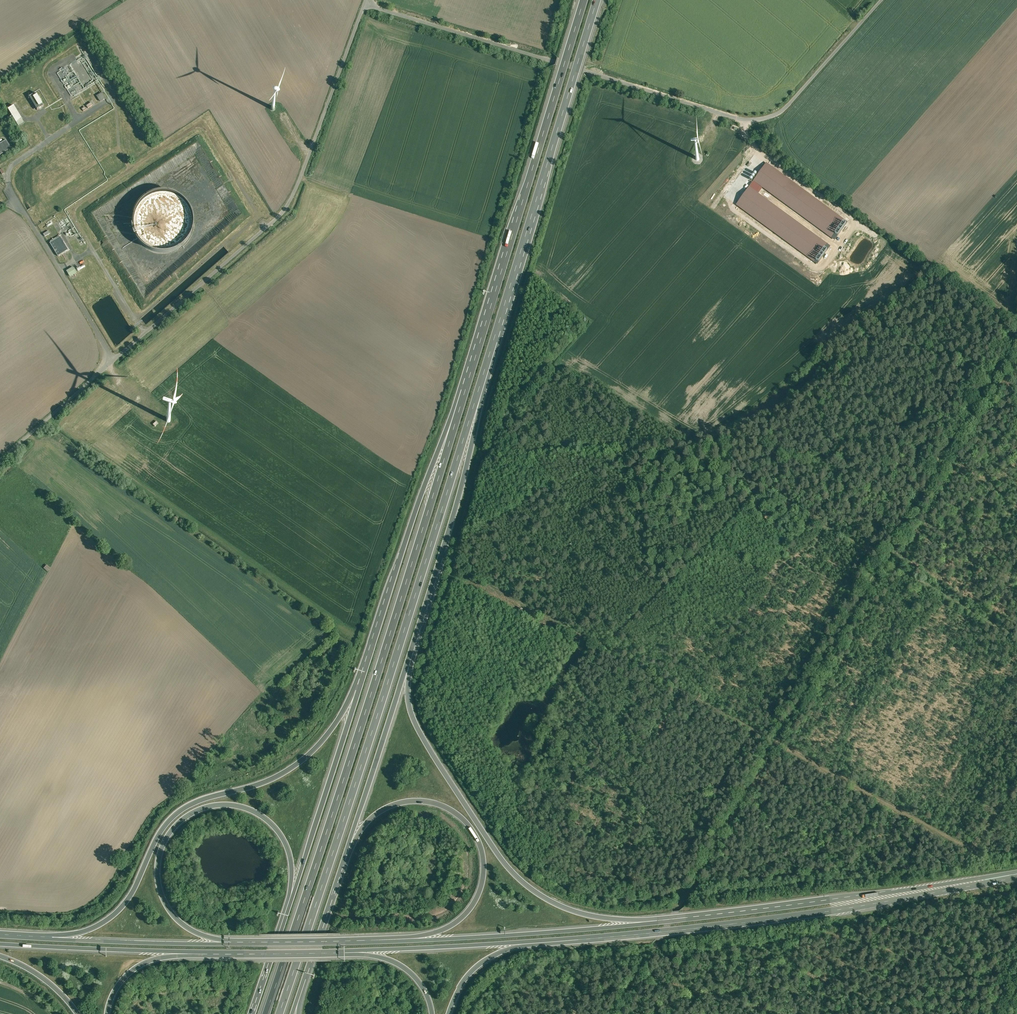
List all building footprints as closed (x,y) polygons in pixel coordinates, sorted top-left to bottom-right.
[(61,71),(58,73),(71,96),(84,88),(76,74),(70,78),(64,67),(60,69),(61,71)] [(102,93),(97,96),(100,101),(105,98),(102,93)] [(44,107),(36,94),(29,98),(37,111),(44,107)] [(14,106),(8,110),(16,124),(22,121),(14,106)] [(0,145),(0,156),(11,149),(6,141),(0,145)] [(156,193),(148,197),(141,203),(136,211),(134,221),(135,230),(139,239),(145,246),(153,250),(163,252),(174,251),(183,246),(189,238),(193,228),(194,218),(191,209),(184,200),(176,195),(166,192),(156,193)] [(68,250),(60,237),(50,243),(58,256),(68,250)] [(73,268),(66,272),(70,278),(77,274),(73,268)]
